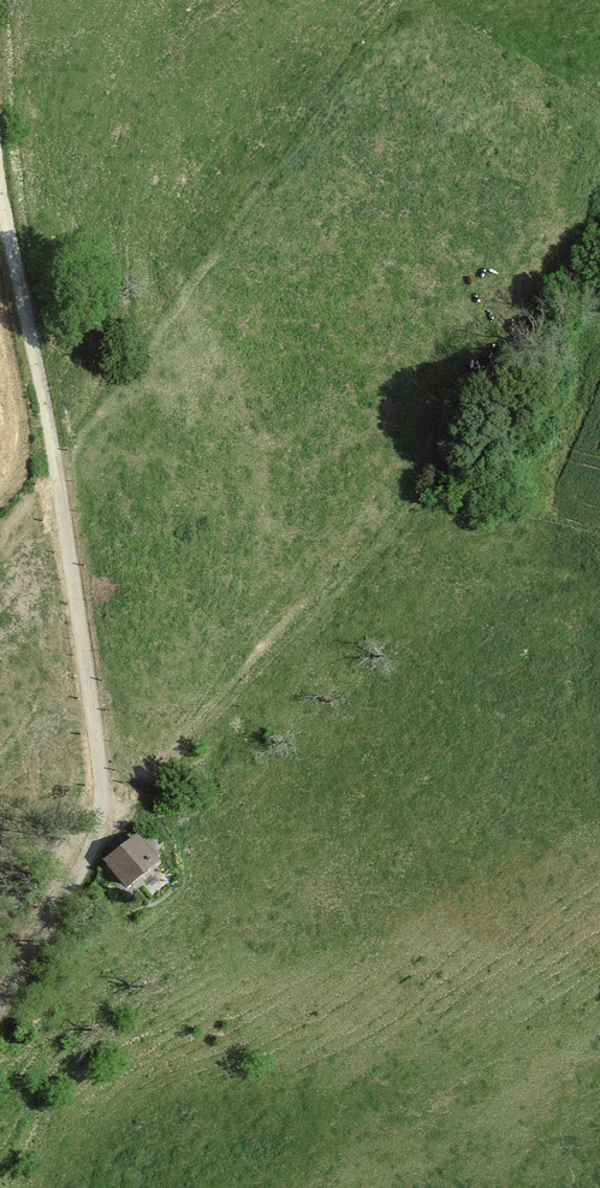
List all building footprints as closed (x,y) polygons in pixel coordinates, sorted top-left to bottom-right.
[(126,887),(167,859),(145,827),(104,855),(126,887)]
